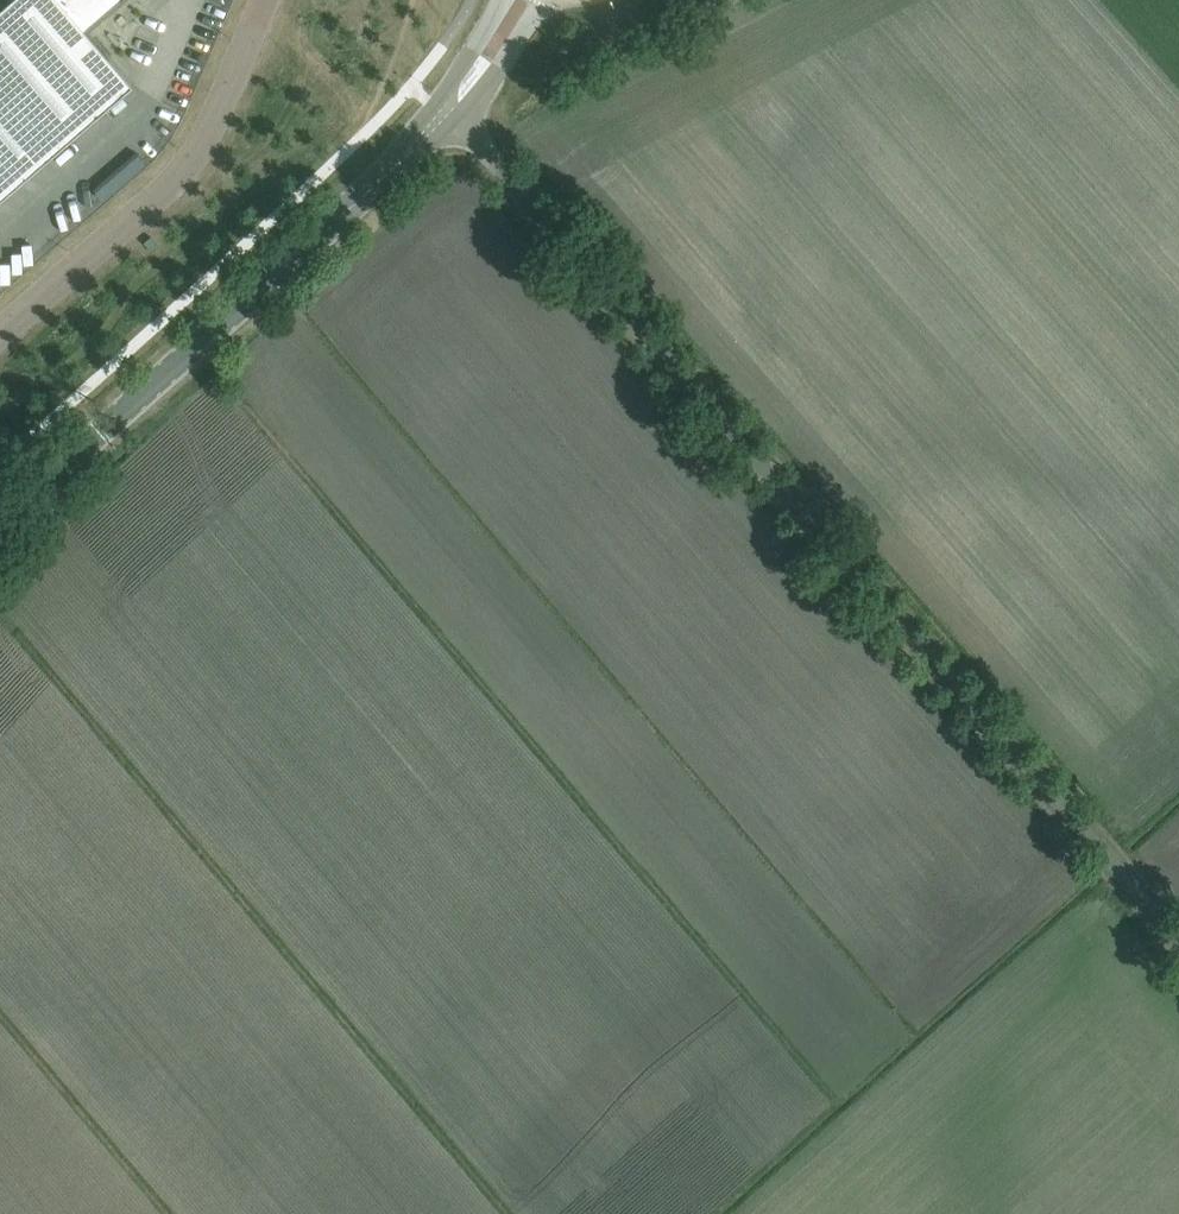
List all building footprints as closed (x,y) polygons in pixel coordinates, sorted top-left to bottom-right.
[(135,84),(88,31),(123,0),(11,0),(0,9),(0,201),(135,84)]
